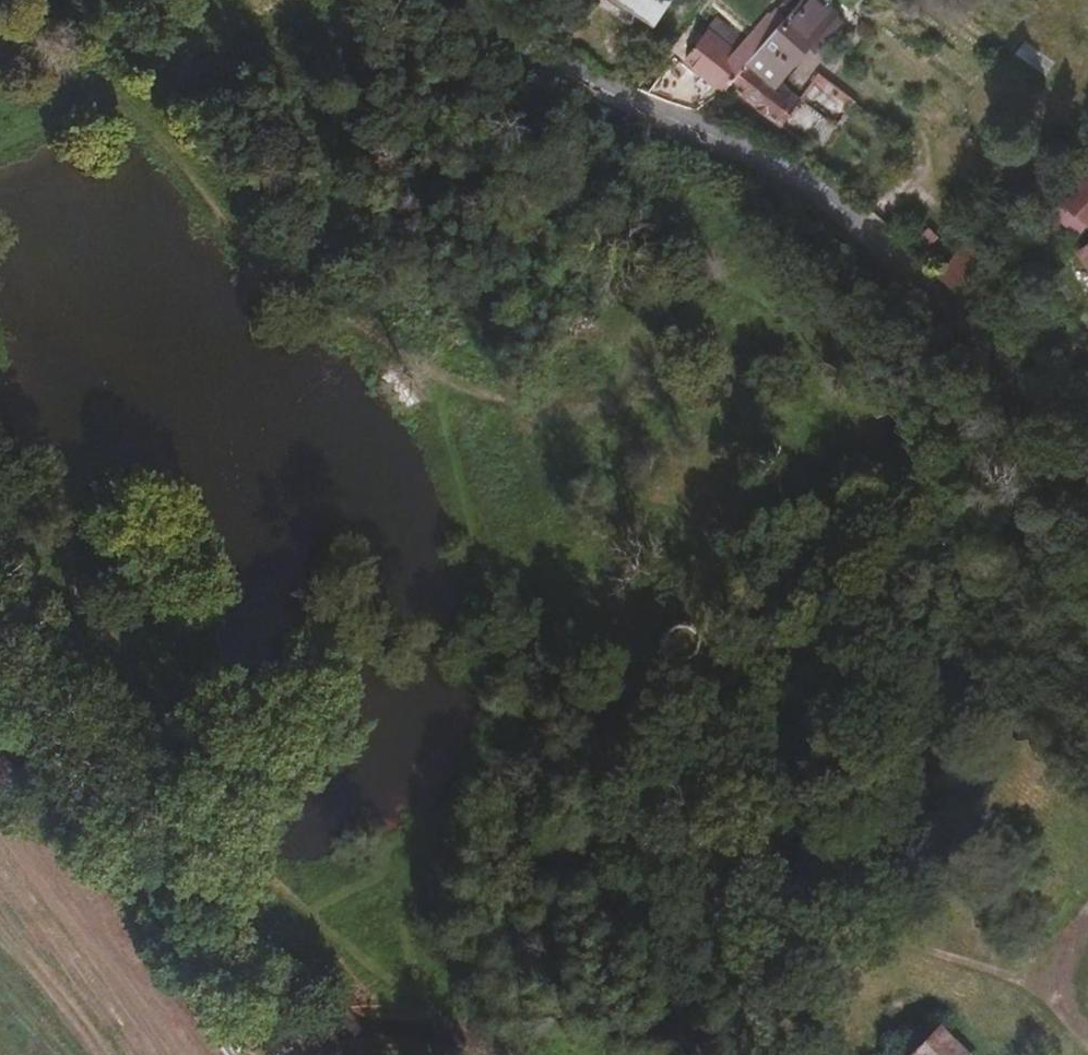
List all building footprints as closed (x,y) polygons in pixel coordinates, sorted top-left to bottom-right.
[(621,9),(626,3),(628,1),(628,0),(608,0),(621,9)] [(626,3),(657,26),(676,0),(628,0),(628,1),(626,3)] [(813,0),(799,0),(767,40),(730,87),(780,128),(801,103),(778,84),(807,50),(811,52),(836,20),(813,0)] [(730,87),(767,40),(755,31),(740,51),(706,27),(684,59),(727,90),(730,87)] [(663,70),(643,95),(691,114),(722,94),(671,58),(663,70)] [(1081,190),(1075,185),(1069,192),(1075,197),(1065,208),(1083,223),(1087,218),(1087,182),(1081,190)] [(940,284),(963,302),(994,264),(971,246),(940,284)] [(1087,270),(1087,251),(1079,258),(1087,270)] [(1074,404),(1087,389),(1087,375),(1077,363),(1054,384),(1074,404)] [(672,659),(680,660),(688,656),(693,649),(694,641),(691,633),(684,628),(675,627),(667,630),(662,637),(661,646),(665,654),(672,659)] [(932,1036),(914,1054),(951,1054),(932,1036)]
